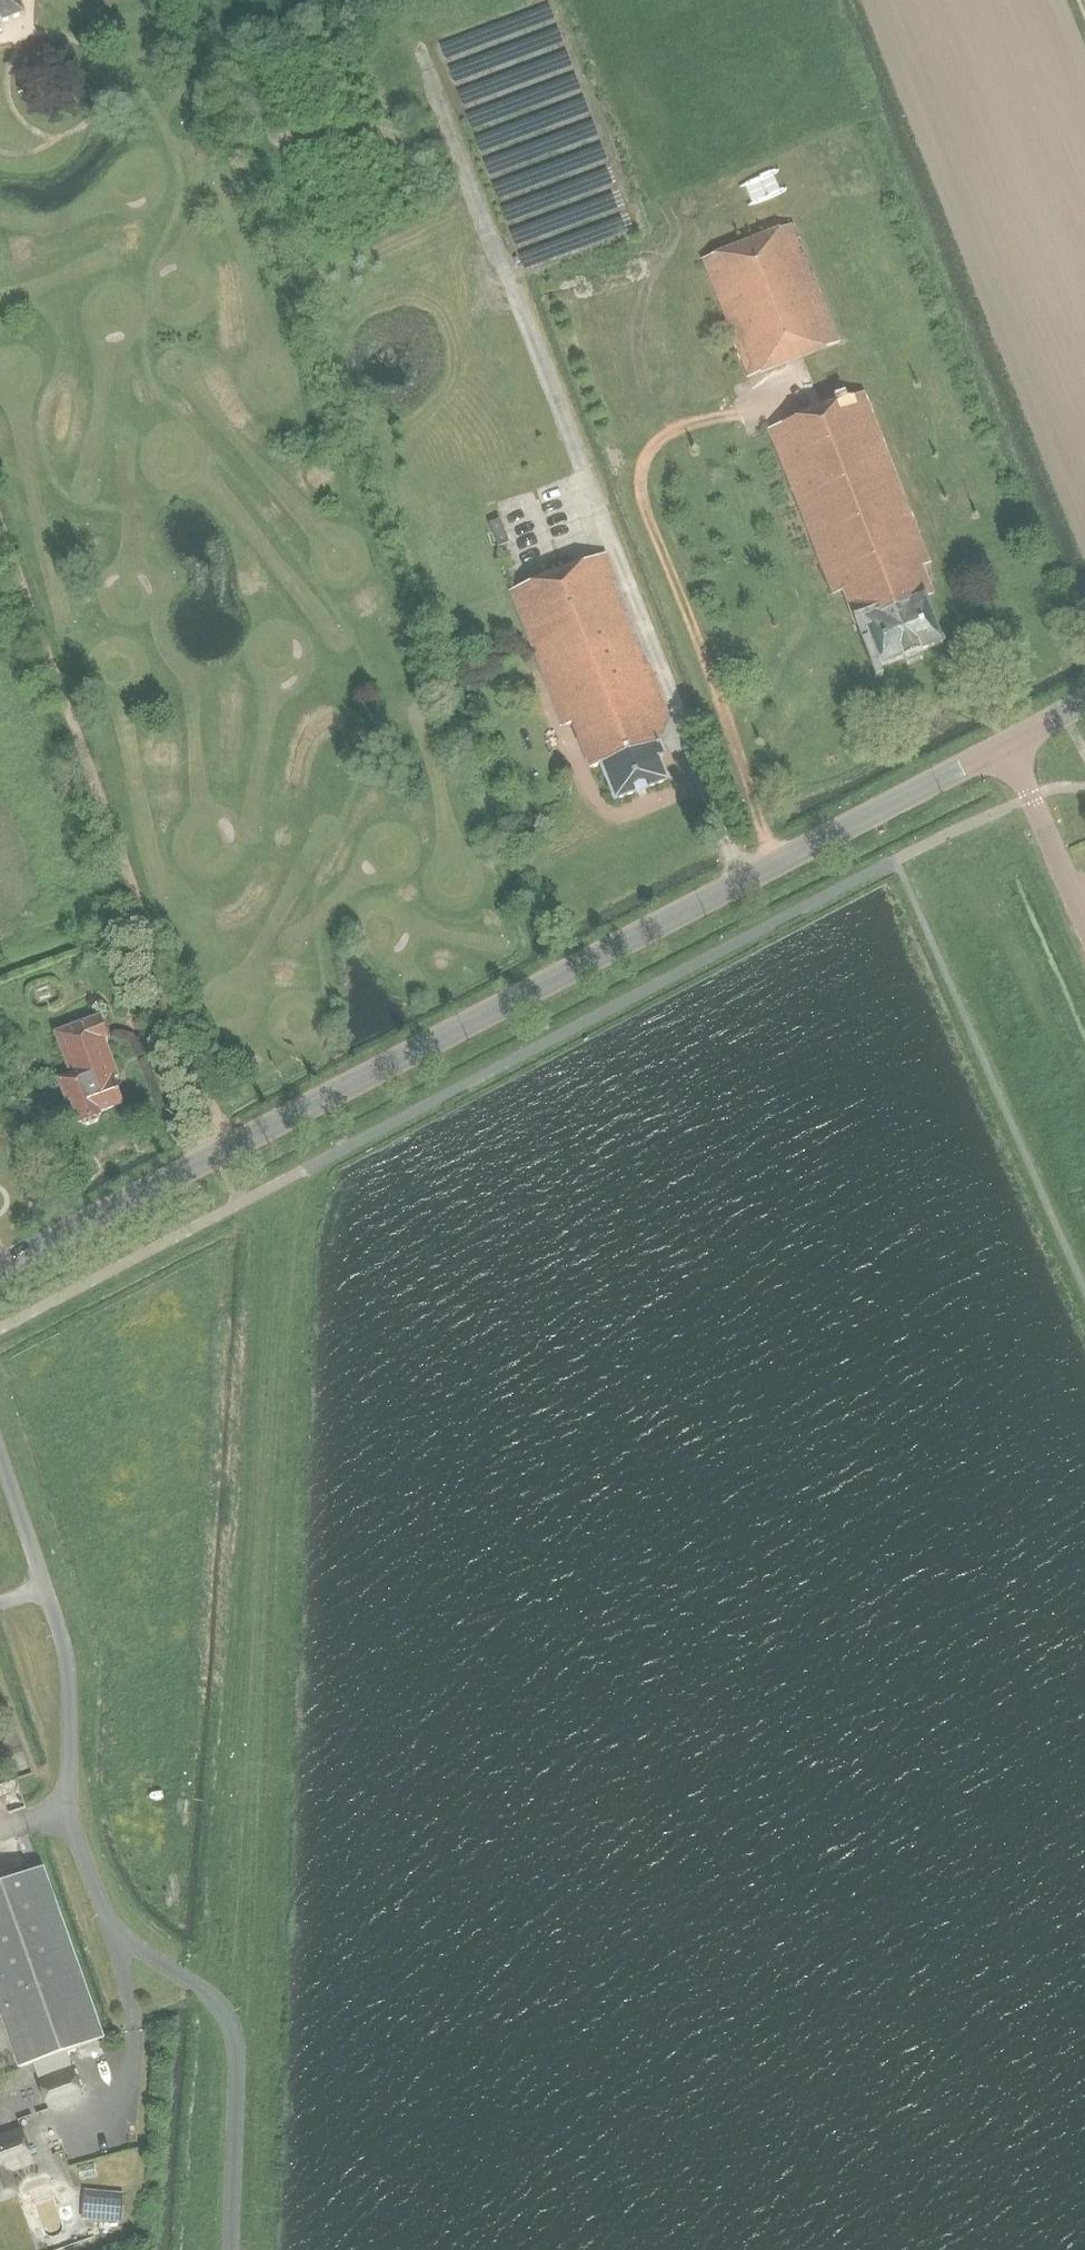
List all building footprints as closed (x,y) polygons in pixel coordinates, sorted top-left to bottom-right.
[(25,15),(19,0),(0,0),(0,28),(2,27),(1,23),(25,15)] [(516,43),(547,30),(554,27),(547,8),(508,23),(516,43)] [(796,224),(704,260),(749,377),(841,341),(796,224)] [(920,651),(945,641),(928,598),(936,595),(925,566),(932,564),(866,392),(770,429),(834,594),(844,590),(856,620),(866,621),(883,665),(905,657),(906,660),(921,654),(920,651)] [(502,550),(511,546),(503,522),(493,526),(502,550)] [(664,744),(672,718),(609,555),(515,591),(568,727),(577,724),(594,769),(605,765),(619,801),(672,780),(663,758),(669,756),(664,744)] [(102,1111),(123,1103),(114,1077),(120,1075),(106,1038),(110,1037),(101,1014),(55,1031),(72,1077),(61,1083),(68,1102),(70,1102),(75,1113),(78,1122),(88,1126),(99,1122),(103,1113),(102,1111)] [(68,1102),(62,1105),(66,1116),(75,1113),(70,1102),(68,1102)] [(0,1883),(0,2015),(19,2069),(104,2039),(43,1868),(0,1883)] [(48,2076),(39,2080),(51,2113),(84,2101),(72,2068),(48,2076)] [(0,2138),(0,2198),(16,2192),(9,2172),(14,2170),(33,2163),(22,2130),(0,2138)] [(97,2222),(122,2224),(124,2194),(99,2192),(96,2222),(97,2222)]
